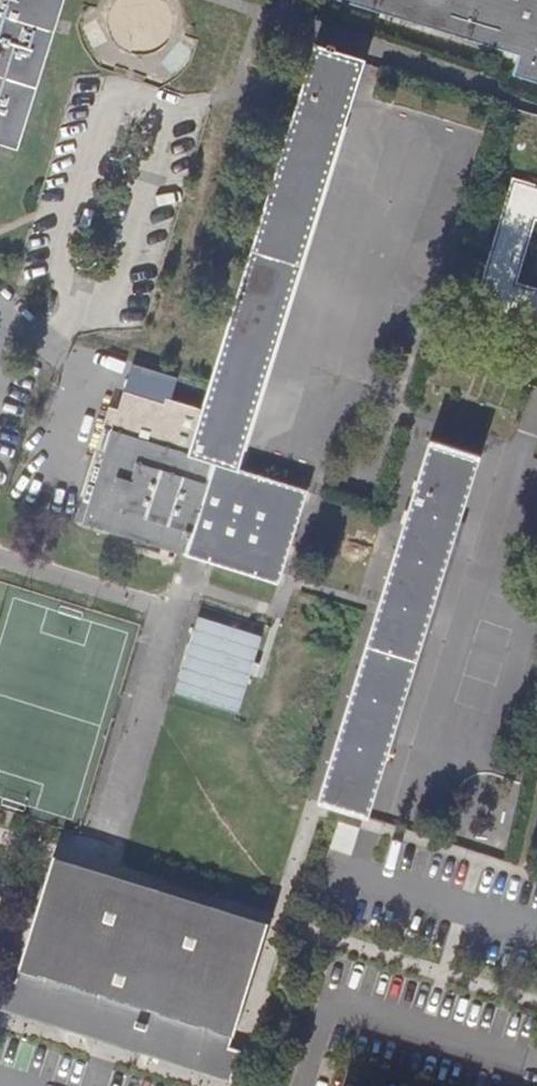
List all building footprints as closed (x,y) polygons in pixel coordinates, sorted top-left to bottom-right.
[(15,138),(28,95),(23,94),(33,59),(39,61),(56,7),(50,5),(51,0),(0,0),(0,133),(15,138)] [(518,57),(511,77),(536,85),(536,0),(338,0),(518,57)] [(251,253),(210,385),(202,408),(166,397),(164,405),(124,393),(119,410),(108,407),(96,448),(105,451),(87,510),(83,523),(277,585),(308,491),(237,469),(292,293),(341,134),(364,60),(316,45),(251,253)] [(28,95),(39,61),(33,59),(23,94),(28,95)] [(513,179),(475,308),(536,326),(536,290),(517,284),(536,221),(536,186),(513,179)] [(319,802),(367,817),(480,456),(431,440),(377,615),(319,802)] [(244,707),(261,628),(196,614),(179,693),(244,707)] [(230,1084),(239,1052),(229,1049),(266,931),(53,864),(15,983),(5,980),(0,995),(0,1012),(230,1084)]
